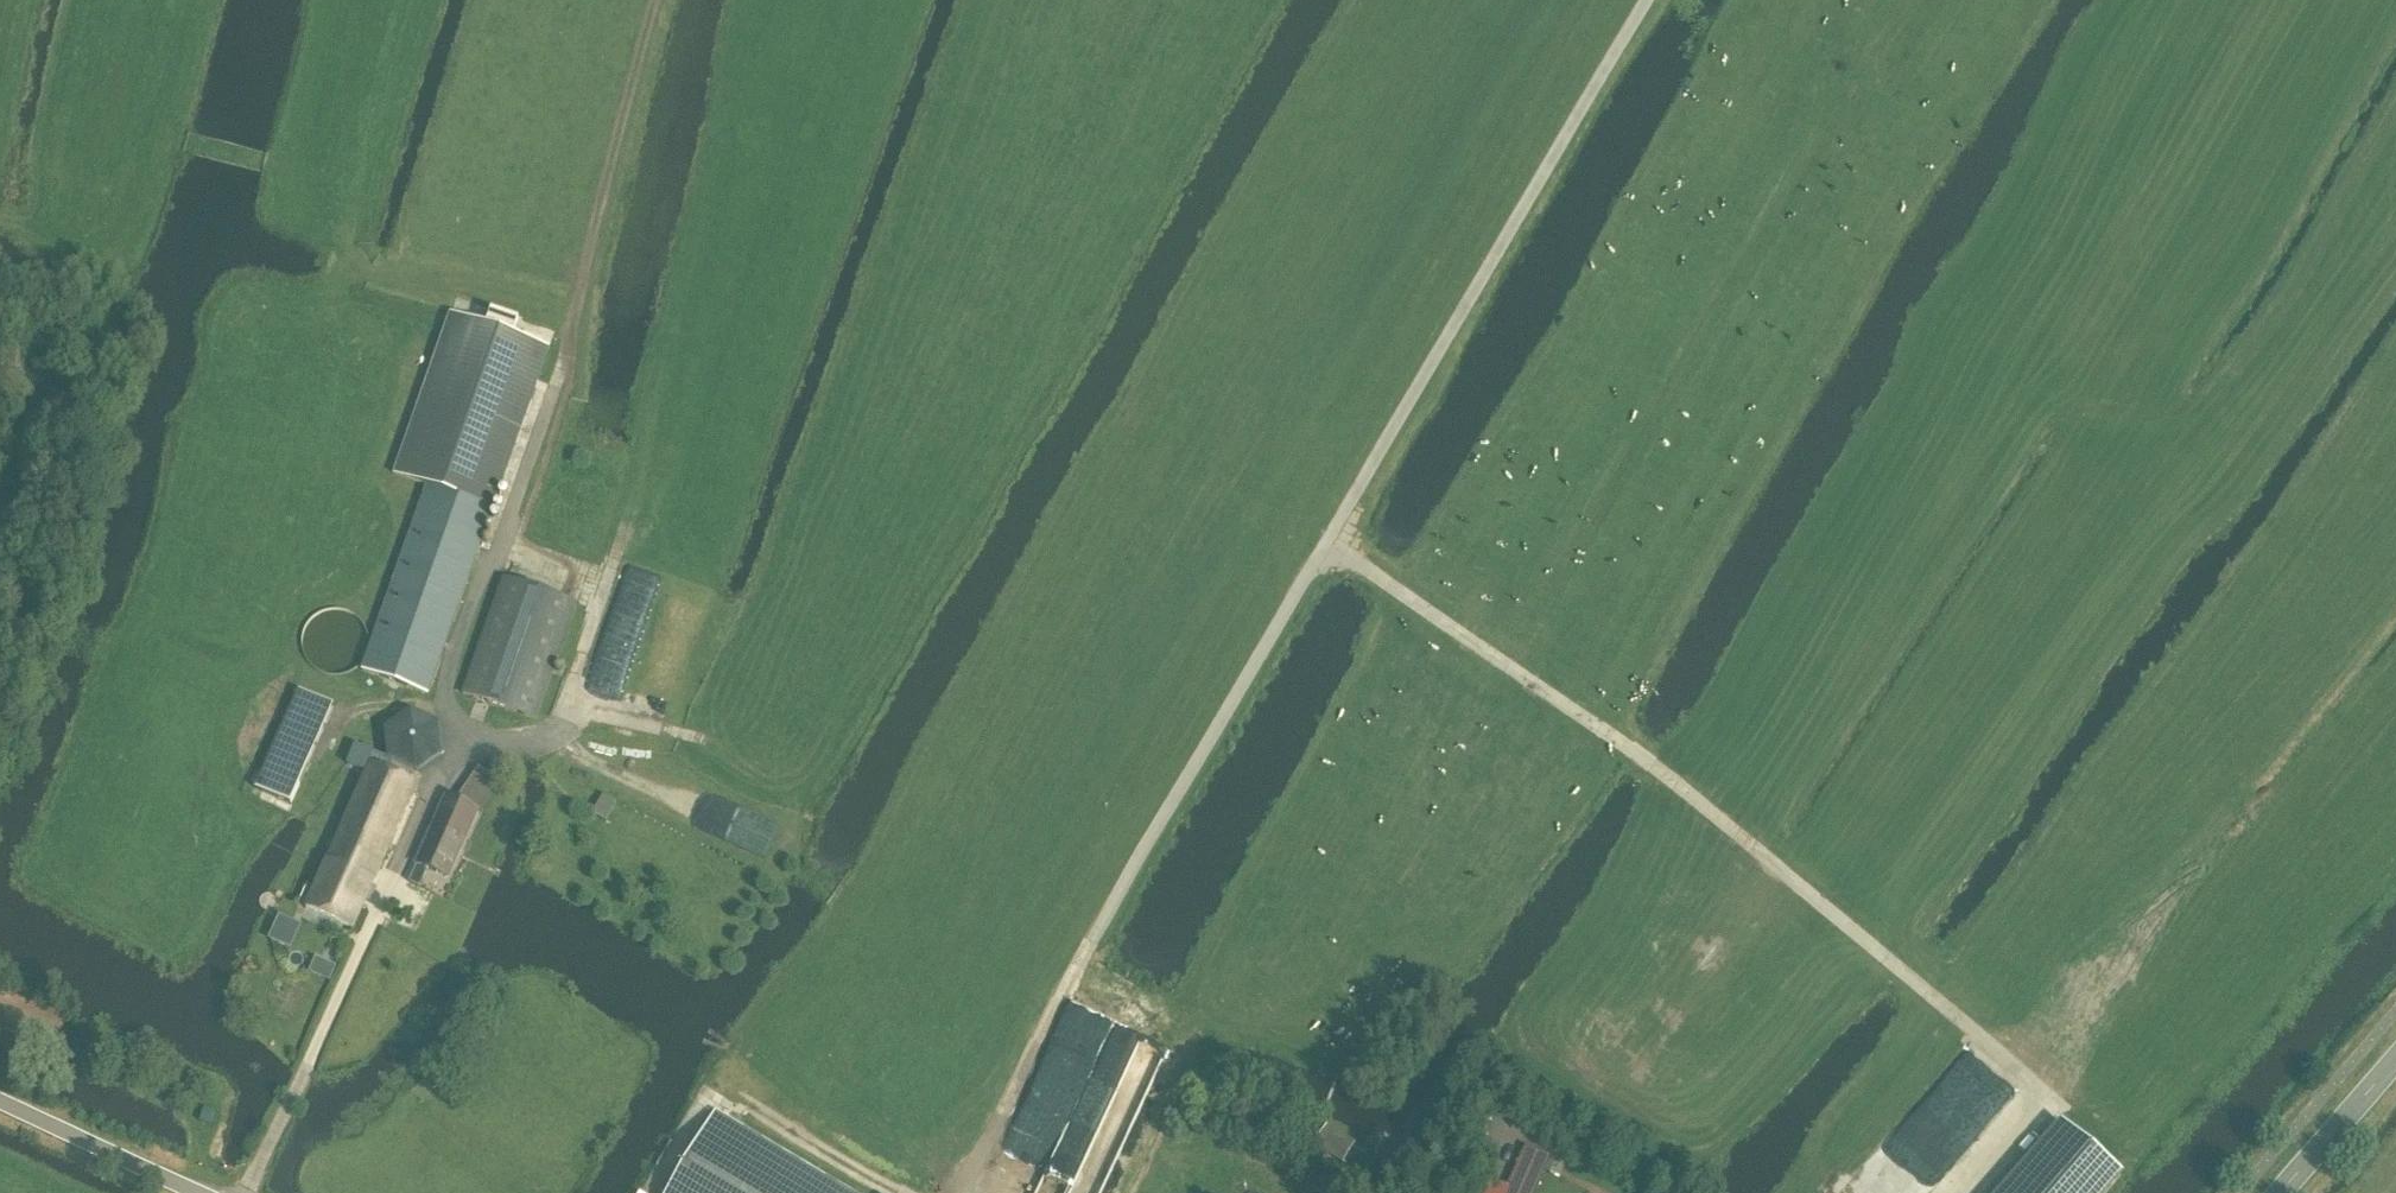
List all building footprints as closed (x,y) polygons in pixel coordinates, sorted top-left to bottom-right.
[(362,671),(427,695),(553,352),(455,316),(397,475),(430,487),(362,671)] [(534,722),(577,607),(504,581),(462,696),(534,722)] [(369,647),(369,641),(368,634),(366,628),(363,622),(359,617),(354,613),(348,610),(341,608),(335,607),(328,608),(322,610),(316,613),(311,618),(307,623),(304,629),(302,635),(302,642),(302,648),(304,654),(308,660),(312,665),(317,669),(323,672),(329,674),(336,675),(342,674),(349,672),(354,669),(360,664),(364,659),(367,653),(369,647)] [(440,756),(437,726),(410,714),(386,731),(389,761),(416,773),(440,756)] [(373,766),(377,755),(357,746),(348,765),(367,774),(306,910),(353,931),(418,787),(373,766)] [(420,889),(430,866),(450,875),(477,813),(446,799),(409,884),(420,889)] [(669,1192),(847,1192),(715,1115),(669,1192)] [(2123,1176),(2060,1123),(1999,1192),(2108,1192),(2123,1176)] [(1343,1166),(1357,1145),(1327,1126),(1313,1147),(1343,1166)] [(1550,1160),(1526,1150),(1510,1189),(1508,1192),(1536,1192),(1550,1160)]
